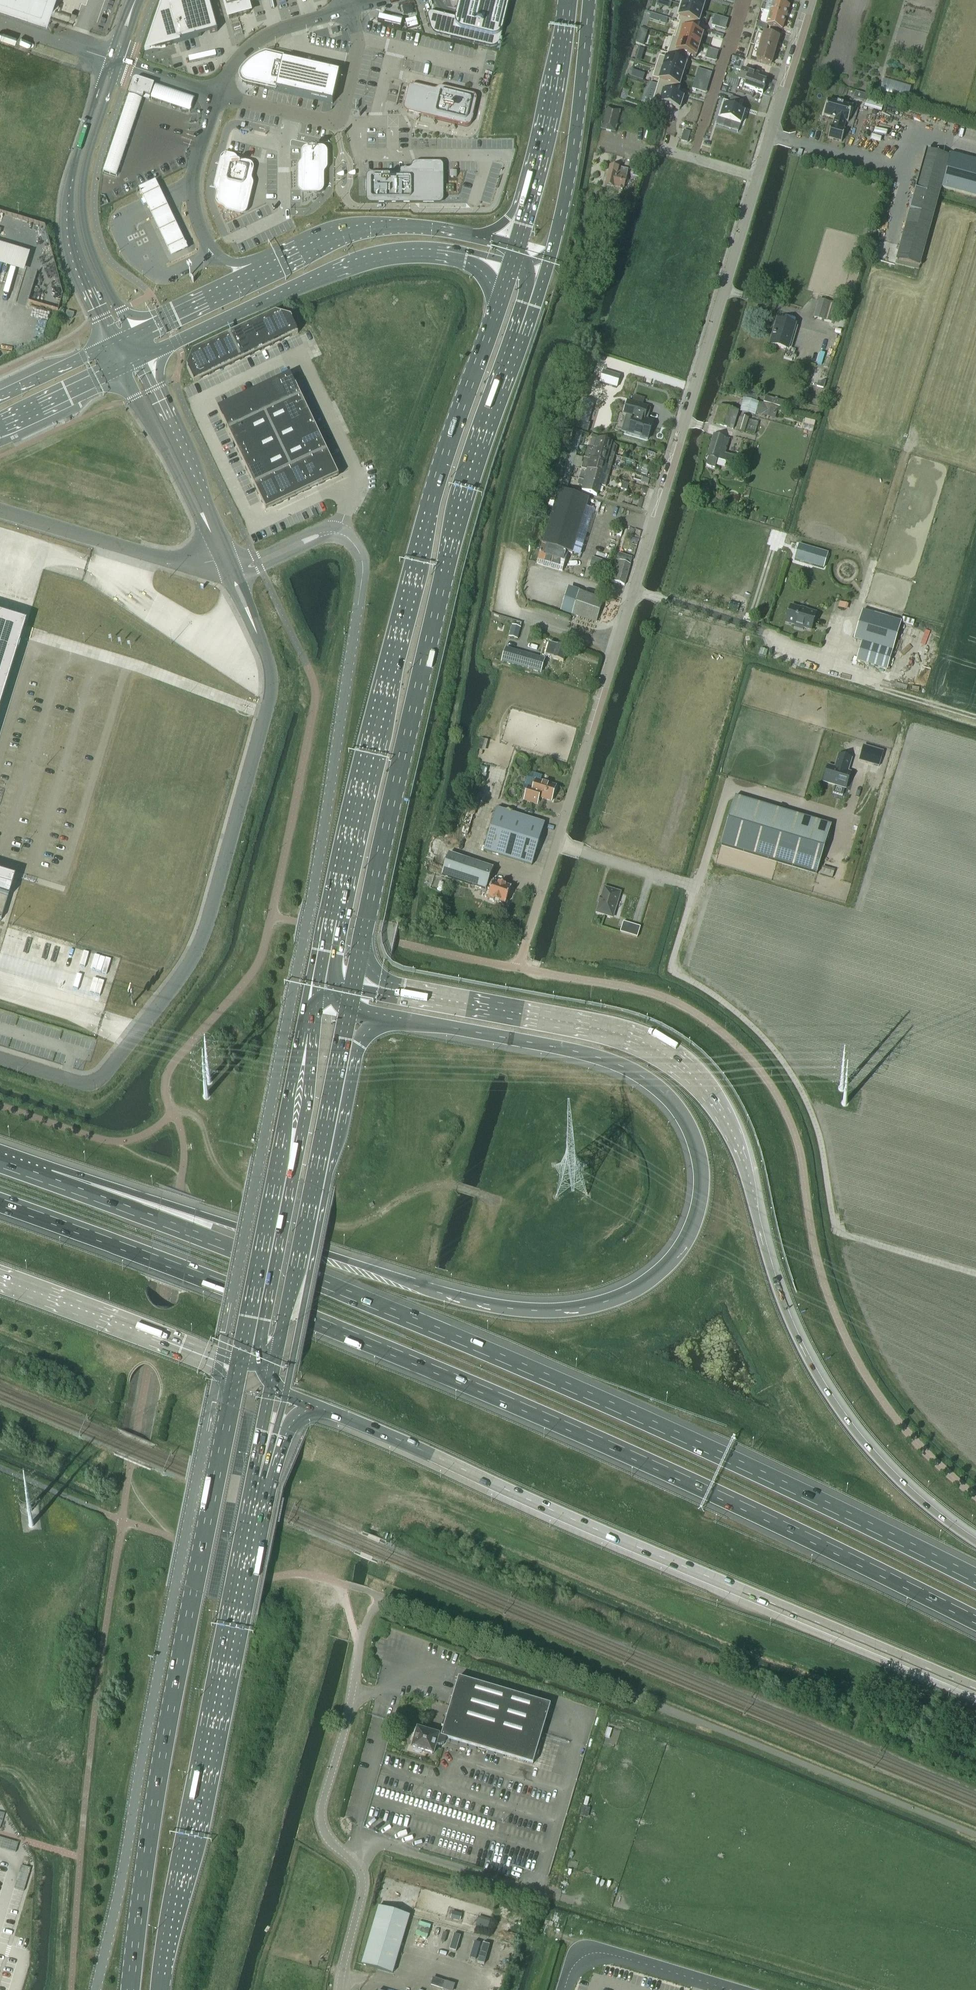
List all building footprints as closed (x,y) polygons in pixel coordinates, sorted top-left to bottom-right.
[(48,17),(54,0),(0,0),(0,1),(48,17)] [(147,51),(217,31),(208,0),(165,0),(162,6),(159,15),(147,51)] [(227,9),(260,0),(224,0),(227,9)] [(434,14),(435,23),(437,25),(453,28),(450,39),(488,48),(490,48),(492,48),(494,47),(496,46),(498,45),(499,44),(500,42),(501,40),(510,0),(459,0),(455,18),(437,14),(434,14)] [(680,5),(702,12),(706,1),(704,0),(681,0),(680,5)] [(764,13),(786,19),(789,8),(768,1),(764,13)] [(680,5),(676,16),(678,17),(677,22),(679,23),(679,22),(697,28),(702,12),(680,5)] [(786,19),(764,13),(762,23),(768,25),(768,26),(782,31),(786,19)] [(380,16),(376,21),(397,26),(400,21),(380,16)] [(675,38),(674,38),(699,46),(703,35),(696,32),(697,28),(679,22),(679,23),(675,38)] [(761,48),(776,53),(780,40),(765,35),(761,48)] [(672,37),(667,53),(687,60),(689,55),(696,57),(699,46),(674,38),(675,38),(672,37)] [(776,53),(761,48),(757,61),(772,66),(776,53)] [(240,69),(238,72),(238,75),(239,77),(240,80),(242,80),(330,100),(337,70),(302,62),(301,63),(293,61),(294,60),(262,53),(259,54),(254,57),(245,63),(243,65),(240,69)] [(659,56),(656,67),(683,76),(687,60),(667,53),(666,58),(659,56)] [(656,67),(652,79),(659,81),(657,85),(678,92),(683,76),(656,67)] [(762,95),(766,82),(757,79),(759,75),(741,70),(738,82),(745,84),(743,89),(762,95)] [(133,82),(128,95),(143,100),(144,95),(150,97),(154,85),(137,79),(136,79),(135,79),(135,80),(134,80),(134,81),(133,81),(133,82)] [(650,83),(645,99),(653,101),(652,102),(679,110),(683,98),(676,96),(678,92),(657,85),(657,86),(650,83)] [(409,88),(406,97),(412,98),(410,106),(408,113),(465,127),(469,126),(470,125),(472,118),(474,108),(475,103),(474,101),(473,99),(417,87),(413,86),(411,86),(409,88)] [(854,97),(854,98),(854,99),(855,99),(856,99),(857,100),(858,100),(860,100),(860,101),(862,101),(864,102),(865,102),(865,104),(866,104),(866,105),(867,105),(867,106),(868,106),(869,106),(870,106),(870,107),(871,107),(872,107),(872,108),(873,108),(874,108),(875,108),(876,109),(877,109),(878,109),(878,110),(879,110),(880,111),(881,111),(881,110),(882,109),(882,108),(883,106),(883,105),(883,104),(884,104),(883,103),(881,102),(880,102),(880,101),(879,101),(878,101),(877,101),(873,99),(872,99),(871,99),(870,98),(869,98),(868,98),(867,97),(867,96),(866,95),(865,95),(864,95),(863,94),(862,94),(861,94),(860,94),(860,93),(859,93),(858,93),(856,92),(855,92),(855,93),(854,96),(854,97)] [(723,101),(718,118),(740,125),(744,113),(737,111),(739,105),(738,105),(740,100),(731,97),(729,102),(723,101)] [(837,103),(828,100),(823,116),(835,119),(832,127),(831,127),(828,138),(841,143),(845,131),(843,131),(846,123),(848,124),(853,108),(844,105),(845,103),(837,101),(837,103)] [(615,133),(620,111),(607,108),(601,129),(615,133)] [(681,141),(687,142),(690,133),(684,131),(681,141)] [(302,153),(302,155),(302,182),(302,184),(302,187),(303,188),(304,189),(305,190),(306,190),(307,191),(320,191),(320,167),(325,167),(325,159),(320,159),(320,153),(320,151),(319,149),(317,148),(315,148),(314,147),(309,147),(307,147),(306,148),(305,148),(304,149),(303,149),(303,150),(302,151),(302,152),(302,153)] [(927,151),(896,261),(919,267),(938,200),(940,191),(941,188),(949,157),(927,151)] [(941,188),(975,198),(975,161),(950,154),(949,157),(941,188)] [(216,199),(216,201),(216,203),(217,205),(219,206),(221,207),(243,213),(244,210),(244,209),(246,203),(250,185),(254,170),(254,168),(253,167),(252,165),(251,164),(249,163),(224,157),(222,163),(225,164),(220,181),(218,180),(216,187),(219,187),(216,199)] [(367,176),(367,196),(369,199),(371,200),(380,200),(380,203),(384,203),(384,200),(404,199),(404,202),(428,201),(428,199),(437,199),(441,198),(443,197),(444,196),(443,165),(442,163),(440,162),(438,161),(417,162),(417,173),(400,173),(371,173),(369,174),(367,176)] [(624,188),(629,170),(611,166),(606,185),(615,187),(615,186),(624,188)] [(157,180),(140,189),(172,257),(189,249),(157,180)] [(824,320),(829,303),(820,300),(814,318),(824,320)] [(825,321),(835,323),(840,306),(830,303),(825,321)] [(193,353),(187,367),(194,382),(298,333),(291,318),(275,314),(193,353)] [(789,350),(796,325),(777,320),(775,330),(776,330),(771,346),(789,350)] [(603,371),(600,383),(617,388),(620,376),(603,371)] [(290,375),(218,410),(266,512),(338,477),(290,375)] [(762,416),(775,419),(777,408),(781,409),(783,402),(766,398),(762,416)] [(580,421),(577,429),(588,432),(590,424),(588,423),(594,403),(594,402),(588,400),(582,422),(580,421)] [(750,412),(753,402),(745,400),(742,410),(750,412)] [(626,417),(622,432),(628,434),(628,435),(633,437),(648,442),(653,424),(645,421),(649,409),(628,403),(625,416),(626,417)] [(732,430),(738,413),(720,407),(715,424),(732,430)] [(744,433),(748,420),(741,417),(736,430),(744,433)] [(574,445),(579,446),(583,436),(577,434),(574,445)] [(709,457),(707,464),(708,465),(708,466),(709,466),(709,467),(715,468),(718,460),(733,464),(735,458),(725,455),(729,440),(715,435),(708,457),(709,457)] [(594,450),(593,451),(614,457),(617,446),(592,439),(589,449),(594,450)] [(579,446),(574,445),(571,455),(576,457),(579,446)] [(589,454),(587,459),(585,459),(611,467),(614,457),(593,451),(592,455),(589,454)] [(576,457),(571,455),(568,466),(573,467),(576,457)] [(611,467),(585,459),(582,469),(582,470),(608,477),(611,467)] [(573,467),(568,466),(565,476),(570,478),(573,467)] [(608,477),(582,470),(579,480),(600,486),(605,488),(608,477)] [(570,478),(565,476),(562,487),(567,489),(570,478)] [(600,486),(579,480),(577,486),(583,488),(581,492),(597,497),(600,486)] [(623,483),(621,489),(627,491),(629,484),(623,483)] [(559,490),(543,546),(568,553),(572,555),(589,499),(559,490)] [(568,553),(543,546),(537,564),(563,571),(568,553)] [(803,547),(799,562),(828,571),(832,556),(803,547)] [(625,587),(631,566),(617,562),(611,582),(625,587)] [(595,621),(601,601),(569,591),(563,611),(595,621)] [(803,628),(811,631),(816,613),(791,606),(786,623),(794,626),(794,628),(803,631),(803,628)] [(854,640),(862,642),(892,651),(901,622),(863,611),(854,640)] [(24,625),(0,618),(0,704),(24,625)] [(892,651),(862,642),(857,662),(887,670),(892,651)] [(568,649),(556,646),(550,644),(546,657),(553,659),(564,662),(568,649)] [(506,648),(502,663),(541,674),(545,659),(506,648)] [(761,648),(759,655),(765,657),(768,650),(761,648)] [(863,746),(858,761),(879,767),(883,752),(863,746)] [(823,783),(846,789),(851,774),(847,773),(851,760),(839,756),(835,769),(828,767),(823,783)] [(525,801),(538,805),(540,798),(552,802),(557,787),(537,780),(534,789),(529,787),(525,801)] [(817,875),(831,827),(735,798),(721,846),(817,875)] [(484,851),(532,866),(545,824),(498,809),(484,851)] [(449,854),(442,875),(446,877),(486,890),(493,869),(454,855),(449,854)] [(823,866),(820,874),(831,878),(834,870),(823,866)] [(0,921),(13,879),(0,875),(0,921)] [(490,881),(487,889),(491,890),(488,899),(506,905),(512,888),(490,881)] [(620,893),(604,888),(597,913),(612,917),(620,893)] [(620,932),(637,938),(640,927),(623,922),(620,932)] [(454,1677),(438,1733),(446,1736),(445,1739),(532,1765),(550,1705),(454,1677)] [(446,1736),(438,1733),(430,1731),(430,1733),(415,1729),(412,1739),(414,1740),(411,1749),(413,1749),(412,1752),(420,1754),(421,1752),(432,1755),(434,1746),(443,1749),(445,1739),(446,1736)] [(379,1906),(361,1964),(393,1973),(410,1915),(379,1906)]
